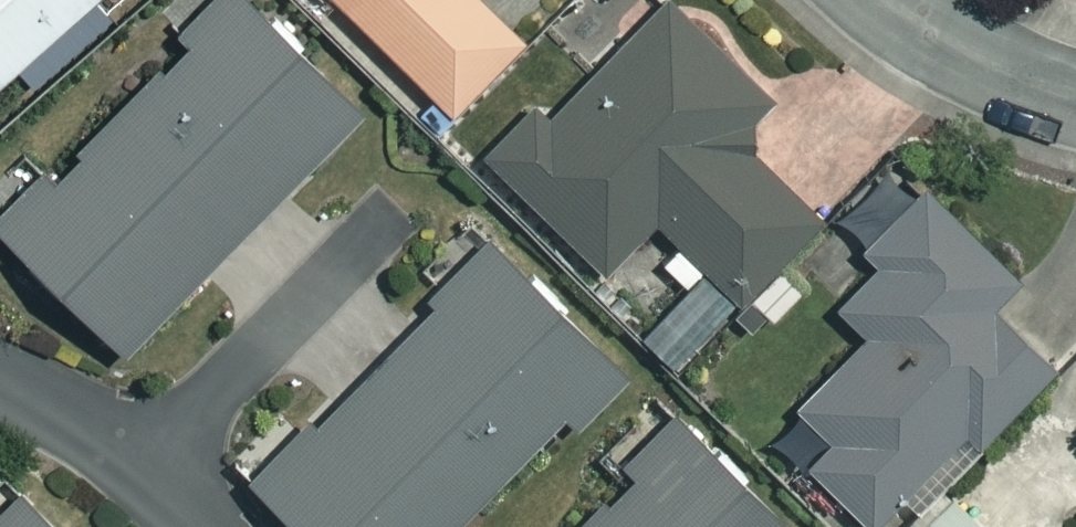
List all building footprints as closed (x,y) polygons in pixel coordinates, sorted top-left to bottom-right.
[(4,94),(110,0),(0,0),(0,89),(4,94)] [(255,0),(229,0),(187,43),(196,52),(65,185),(56,176),(3,231),(131,357),(370,113),(255,0)] [(461,119),(530,48),(481,0),(340,0),(461,119)] [(780,107),(678,5),(557,126),(543,112),(493,162),(610,280),(665,225),(690,250),(671,268),(698,295),(651,342),(686,377),(832,232),(743,144),(780,107)] [(912,165),(848,226),(891,272),(848,314),(877,345),(805,413),(841,450),(816,474),(867,526),(891,526),(975,447),(984,456),(1063,380),(1001,315),(1029,288),(912,165)] [(502,239),(436,306),(445,314),(327,433),(321,426),(261,487),(301,526),(470,526),(550,447),(555,452),(635,371),(502,239)] [(683,419),(634,471),(644,480),(599,526),(796,526),(683,419)] [(28,504),(4,526),(50,526),(28,504)] [(965,509),(944,526),(981,526),(965,509)]
